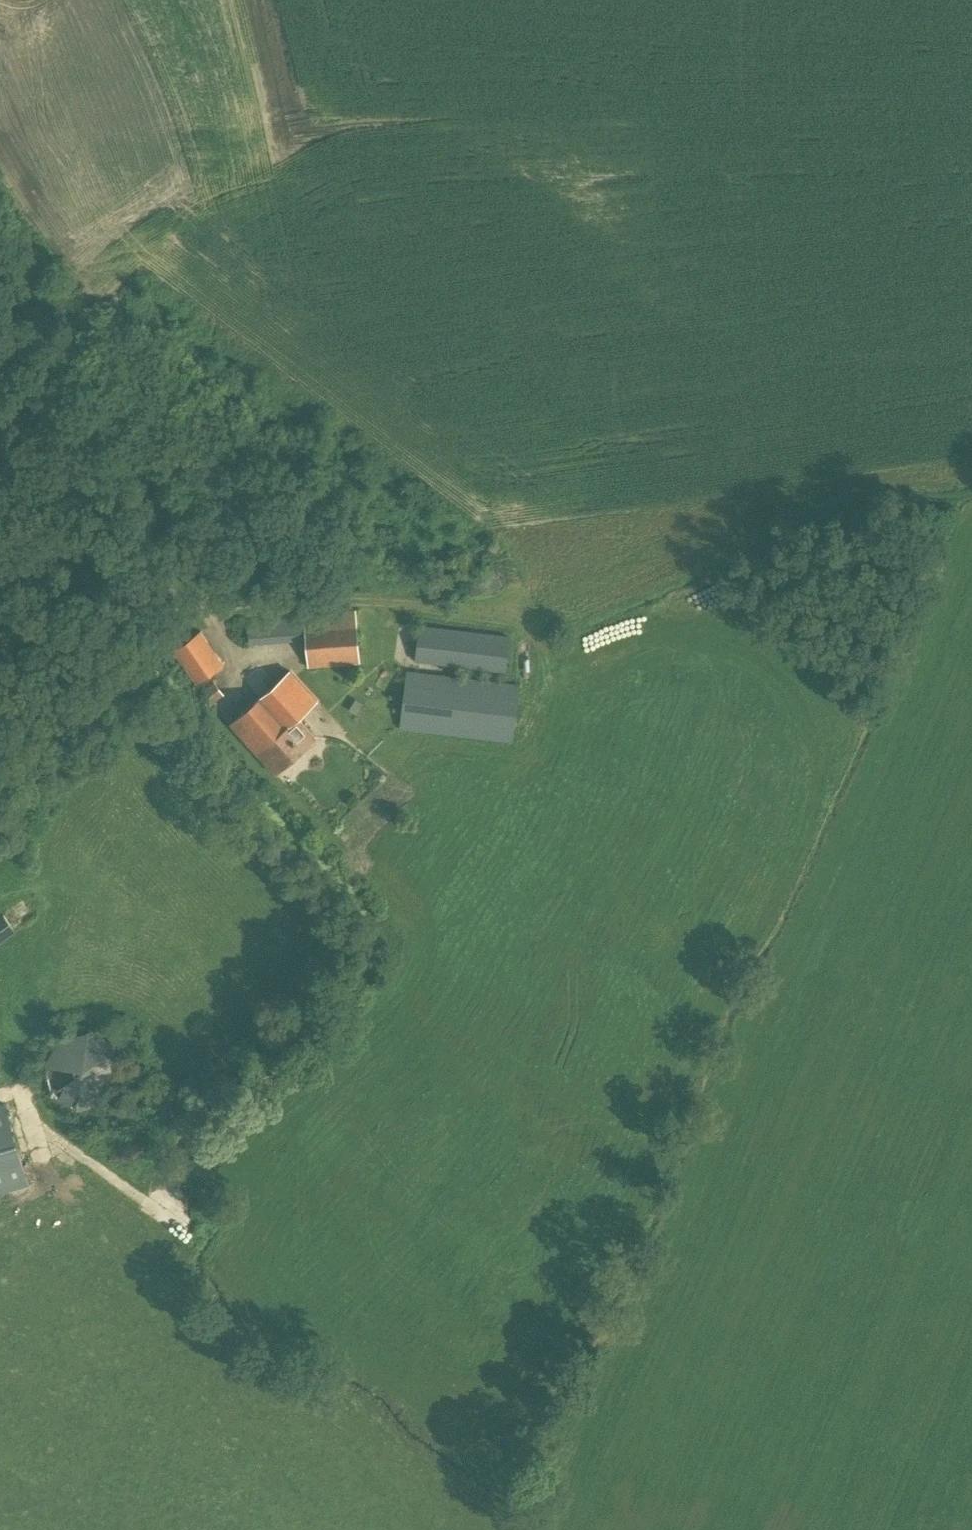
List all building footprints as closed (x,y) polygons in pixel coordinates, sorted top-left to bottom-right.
[(306,640),(308,668),(360,664),(356,610),(304,614),(248,617),(249,644),(306,640)] [(510,635),(419,624),(415,661),(506,672),(510,635)] [(200,629),(173,649),(197,681),(224,662),(200,629)] [(298,716),(316,700),(290,670),(260,697),(259,697),(230,723),(275,774),(316,737),(298,716)] [(407,670),(400,728),(513,742),(520,684),(407,670)] [(224,694),(215,682),(200,692),(209,705),(224,694)] [(47,906),(34,889),(0,916),(0,942),(47,906)] [(61,1041),(58,1043),(55,1046),(53,1048),(52,1050),(51,1052),(49,1054),(48,1058),(47,1061),(46,1064),(46,1066),(45,1070),(45,1074),(46,1076),(46,1079),(47,1083),(48,1085),(49,1087),(51,1090),(53,1093),(54,1095),(56,1097),(60,1100),(63,1102),(66,1104),(69,1105),(71,1106),(75,1107),(79,1107),(84,1108),(89,1107),(94,1106),(97,1104),(101,1102),(103,1101),(105,1100),(108,1097),(110,1095),(111,1093),(114,1090),(115,1087),(117,1083),(118,1081),(118,1078),(119,1076),(119,1073),(119,1069),(119,1067),(118,1064),(118,1062),(117,1058),(116,1056),(115,1053),(113,1051),(111,1048),(110,1046),(106,1042),(103,1040),(100,1038),(96,1037),(92,1035),(90,1035),(87,1034),(85,1034),(81,1034),(79,1034),(74,1035),(71,1036),(69,1036),(66,1037),(63,1039),(61,1041)] [(30,1184),(5,1102),(0,1103),(0,1193),(30,1184)]
